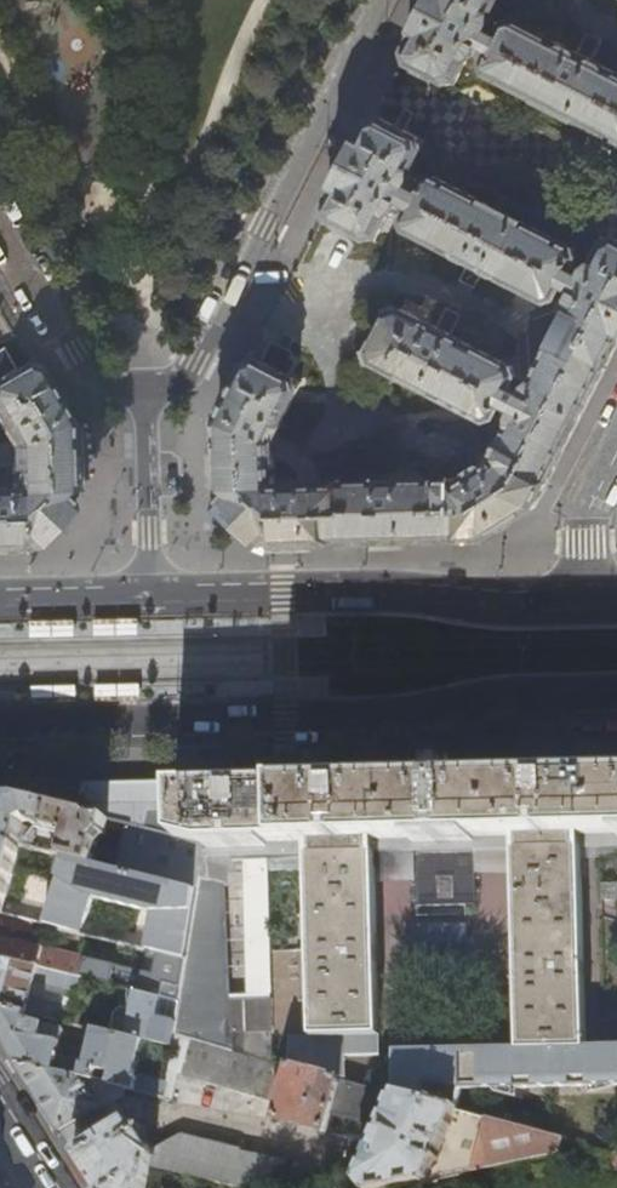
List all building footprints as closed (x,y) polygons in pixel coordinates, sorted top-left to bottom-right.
[(590,62),(592,58),(590,55),(579,49),(575,50),(573,53),(514,23),(506,25),(499,38),(485,32),(491,20),(490,16),(498,0),(432,0),(402,59),(453,86),(468,57),(474,55),(487,62),(485,65),(488,74),(616,141),(616,76),(590,62)] [(263,544),(308,543),(415,540),(483,539),(534,506),(580,416),(602,374),(616,345),(616,241),(606,236),(591,265),(585,269),(581,277),(568,270),(574,259),(572,249),(435,178),(427,180),(423,186),(410,179),(410,172),(425,143),(373,116),(322,215),(374,241),(387,215),(392,214),(398,202),(412,209),(406,221),(408,230),(469,261),(467,264),(468,267),(477,272),(482,271),(483,268),(545,300),(553,298),(560,285),(573,292),(567,303),(569,308),(531,382),(526,385),(521,396),(508,389),(514,376),(512,368),(449,335),(450,332),(449,328),(439,323),(435,324),(434,327),(398,309),(387,313),(368,350),(371,360),(486,419),(493,417),(500,404),(513,411),(510,417),(510,422),(493,456),(454,481),(277,485),(274,481),(273,439),(302,383),(307,380),(310,373),(309,368),(296,361),(289,363),(273,355),(268,365),(250,356),(217,421),(219,501),(263,544)] [(26,549),(67,505),(66,424),(30,361),(13,372),(8,362),(0,367),(0,427),(11,446),(11,489),(7,492),(0,492),(0,550),(26,549)] [(138,622),(93,623),(93,640),(138,639),(138,622)] [(73,624),(29,625),(29,642),(73,641),(73,624)] [(139,688),(94,688),(94,706),(140,705),(139,688)] [(76,689),(30,690),(31,707),(76,706),(76,689)] [(85,812),(108,818),(129,824),(206,842),(206,850),(304,842),(310,1039),(376,1038),(369,840),(512,836),(516,1053),(583,1052),(578,834),(616,833),(616,776),(563,777),(496,779),(436,780),(376,782),(134,788),(83,789),(85,812)] [(20,842),(34,845),(37,829),(24,826),(24,824),(23,822),(30,817),(33,823),(59,829),(54,850),(66,853),(95,860),(97,842),(106,835),(108,818),(85,812),(0,791),(0,837),(20,842)] [(200,875),(206,842),(129,824),(119,866),(198,884),(200,875)] [(7,915),(20,842),(0,837),(0,913),(7,915)] [(95,860),(66,853),(49,924),(87,934),(96,897),(156,912),(148,948),(185,957),(198,884),(119,866),(95,860)] [(276,996),(273,858),(248,859),(251,996),(276,996)] [(221,880),(200,875),(198,884),(185,957),(177,998),(178,998),(171,1037),(256,1058),(257,1055),(269,1058),(268,1033),(226,1035),(221,880)] [(78,976),(126,986),(138,989),(177,998),(185,957),(148,948),(145,947),(141,968),(0,938),(0,959),(78,976)] [(78,976),(0,959),(0,1007),(41,1016),(68,1023),(71,1013),(72,1013),(74,1007),(58,1003),(62,990),(74,993),(78,976)] [(171,1037),(178,998),(177,998),(138,989),(135,1002),(128,1002),(126,1009),(122,1009),(116,1013),(111,1032),(142,1039),(170,1045),(171,1037)] [(41,1016),(0,1007),(0,1036),(9,1051),(17,1064),(93,1080),(95,1069),(111,1072),(108,1084),(123,1087),(134,1090),(137,1075),(134,1074),(142,1039),(111,1032),(93,1028),(87,1057),(73,1054),(74,1045),(60,1041),(63,1028),(39,1023),(41,1016)] [(171,1037),(170,1045),(171,1046),(163,1096),(172,1098),(177,1075),(276,1103),(272,1117),(325,1131),(330,1112),(380,1125),(359,1180),(365,1187),(398,1187),(558,1154),(556,1161),(610,1150),(455,1108),(395,1092),(333,1075),(284,1062),(269,1058),(257,1055),(256,1058),(171,1037)] [(376,1057),(376,1038),(310,1039),(294,1039),(284,1062),(333,1075),(344,1058),(376,1057)] [(455,1108),(459,1093),(616,1091),(616,1051),(583,1052),(516,1053),(477,1055),(477,1058),(458,1059),(458,1055),(401,1056),(395,1092),(455,1108)] [(93,1080),(17,1064),(39,1097),(86,1171),(96,1187),(147,1187),(152,1168),(239,1187),(284,1187),(288,1167),(258,1161),(260,1153),(182,1136),(155,1154),(145,1137),(146,1135),(137,1122),(128,1122),(116,1103),(125,1098),(123,1087),(108,1084),(93,1080)]
